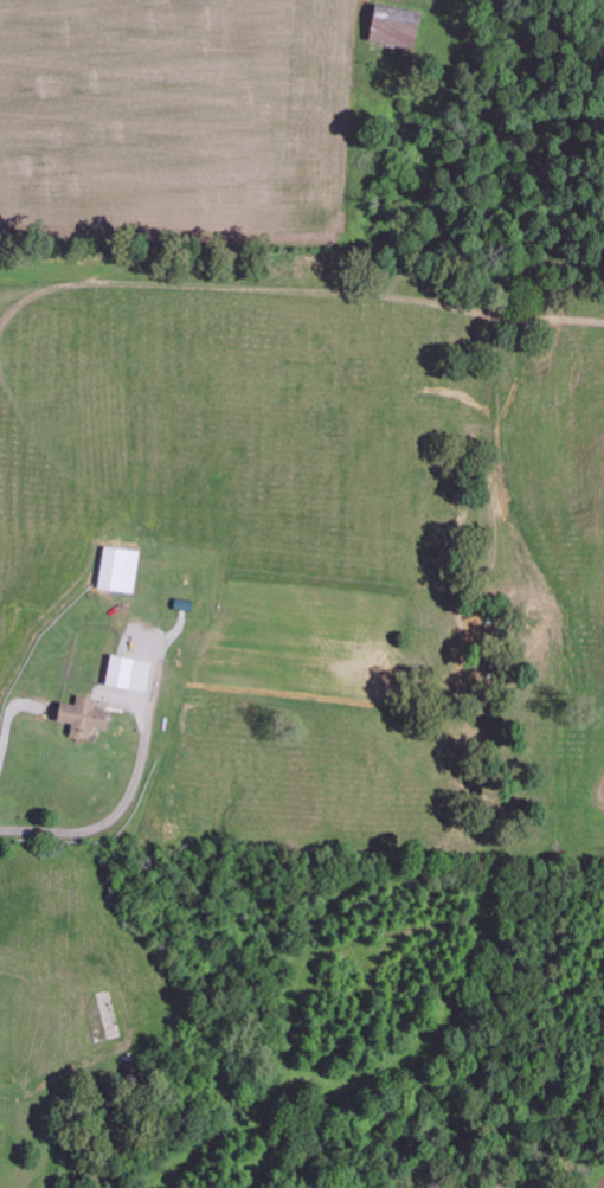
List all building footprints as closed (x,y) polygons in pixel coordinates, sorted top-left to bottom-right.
[(102,590),(137,593),(141,550),(106,547),(102,590)] [(154,661),(114,657),(110,688),(151,692),(154,661)] [(65,703),(62,722),(76,725),(74,736),(92,739),(94,728),(110,731),(113,713),(97,710),(99,700),(81,697),(79,705),(65,703)]
